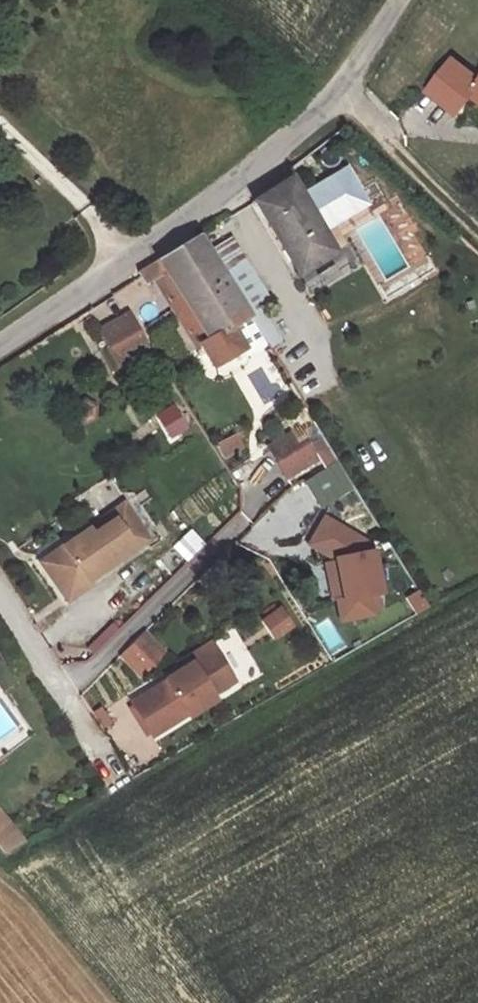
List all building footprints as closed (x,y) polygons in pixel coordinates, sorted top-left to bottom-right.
[(451,53),(426,86),(455,107),(470,88),(477,94),(477,74),(451,53)] [(295,272),(331,250),(284,175),(248,197),(295,272)] [(166,269),(189,305),(214,289),(210,280),(224,268),(209,245),(200,230),(139,270),(148,282),(154,278),(166,269)] [(209,245),(224,268),(251,312),(272,298),(232,230),(209,245)] [(214,289),(189,305),(209,339),(201,344),(215,367),(248,348),(232,324),(251,312),(224,268),(210,280),(214,289)] [(166,269),(154,278),(175,314),(189,305),(166,269)] [(189,305),(175,314),(196,347),(201,344),(209,339),(189,305)] [(122,362),(149,346),(143,335),(130,313),(103,330),(122,362)] [(268,443),(270,449),(299,431),(297,427),(268,443)] [(316,459),(299,431),(270,449),(286,476),(316,459)] [(213,445),(222,458),(241,445),(233,433),(213,445)] [(119,500),(83,525),(87,532),(110,516),(111,518),(125,509),(119,500)] [(83,525),(37,559),(64,597),(87,581),(84,576),(143,535),(125,509),(111,518),(110,516),(87,532),(83,525)] [(304,544),(332,560),(325,561),(338,620),(381,610),(368,551),(363,552),(369,542),(320,515),(304,544)] [(425,606),(414,589),(403,596),(414,612),(425,606)] [(293,623),(282,607),(262,621),(273,637),(293,623)] [(139,634),(116,657),(129,669),(151,647),(139,634)] [(161,679),(129,696),(149,732),(184,711),(187,715),(211,701),(209,697),(233,684),(211,646),(159,676),(161,679)] [(0,824),(0,847),(3,851),(22,840),(6,819),(0,824)]
